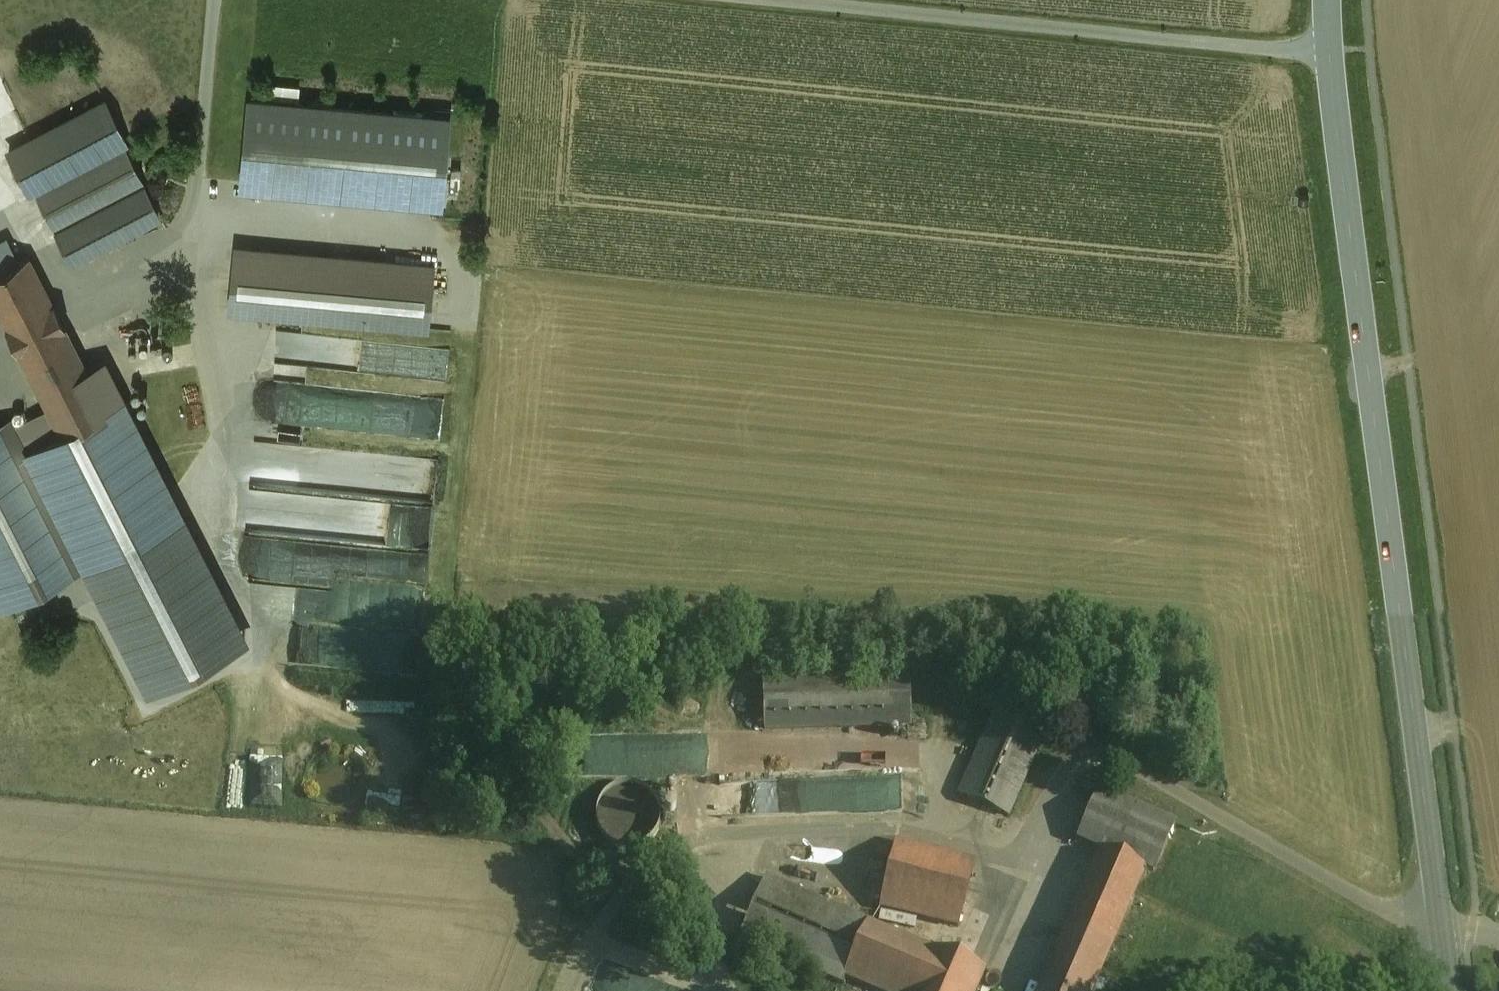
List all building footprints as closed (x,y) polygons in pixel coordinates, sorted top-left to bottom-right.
[(452,114),(246,94),(237,187),(443,206),(452,114)] [(106,98),(6,148),(30,194),(36,191),(126,145),(130,143),(106,98)] [(126,145),(36,191),(55,228),(145,182),(126,145)] [(145,182),(55,228),(74,265),(164,218),(145,182)] [(435,265),(235,244),(228,308),(428,329),(435,265)] [(29,257),(0,271),(0,314),(7,327),(6,328),(18,351),(19,350),(59,432),(107,408),(65,326),(66,326),(54,303),(53,304),(29,257)] [(278,363),(278,373),(301,373),(301,364),(278,363)] [(249,640),(127,398),(107,408),(59,432),(25,449),(85,568),(147,691),(249,640)] [(0,423),(0,608),(1,610),(85,568),(25,449),(10,418),(0,423)] [(253,485),(250,526),(310,531),(313,489),(253,485)] [(908,673),(763,678),(765,732),(910,727),(908,673)] [(996,711),(959,798),(1008,818),(1045,732),(996,711)] [(595,739),(596,770),(612,769),(610,738),(595,739)] [(630,786),(619,788),(609,793),(602,802),(598,813),(598,825),(602,836),(610,844),(621,849),(632,849),(642,845),(651,838),(657,828),(658,817),(656,805),(650,795),(641,789),(630,786)] [(904,786),(756,786),(756,814),(904,814),(904,786)] [(1174,826),(1099,794),(1078,841),(1100,851),(1144,870),(1153,873),(1174,826)] [(974,864),(896,844),(880,910),(958,929),(974,864)] [(1100,851),(1066,929),(1111,948),(1144,870),(1100,851)] [(867,924),(765,880),(739,942),(842,986),(844,980),(843,979),(867,925),(867,924)] [(867,925),(843,979),(871,990),(914,990),(931,951),(867,924),(867,925)] [(1066,929),(1040,990),(1092,990),(1111,948),(1066,929)] [(985,973),(932,951),(931,951),(914,990),(977,990),(985,973)]
